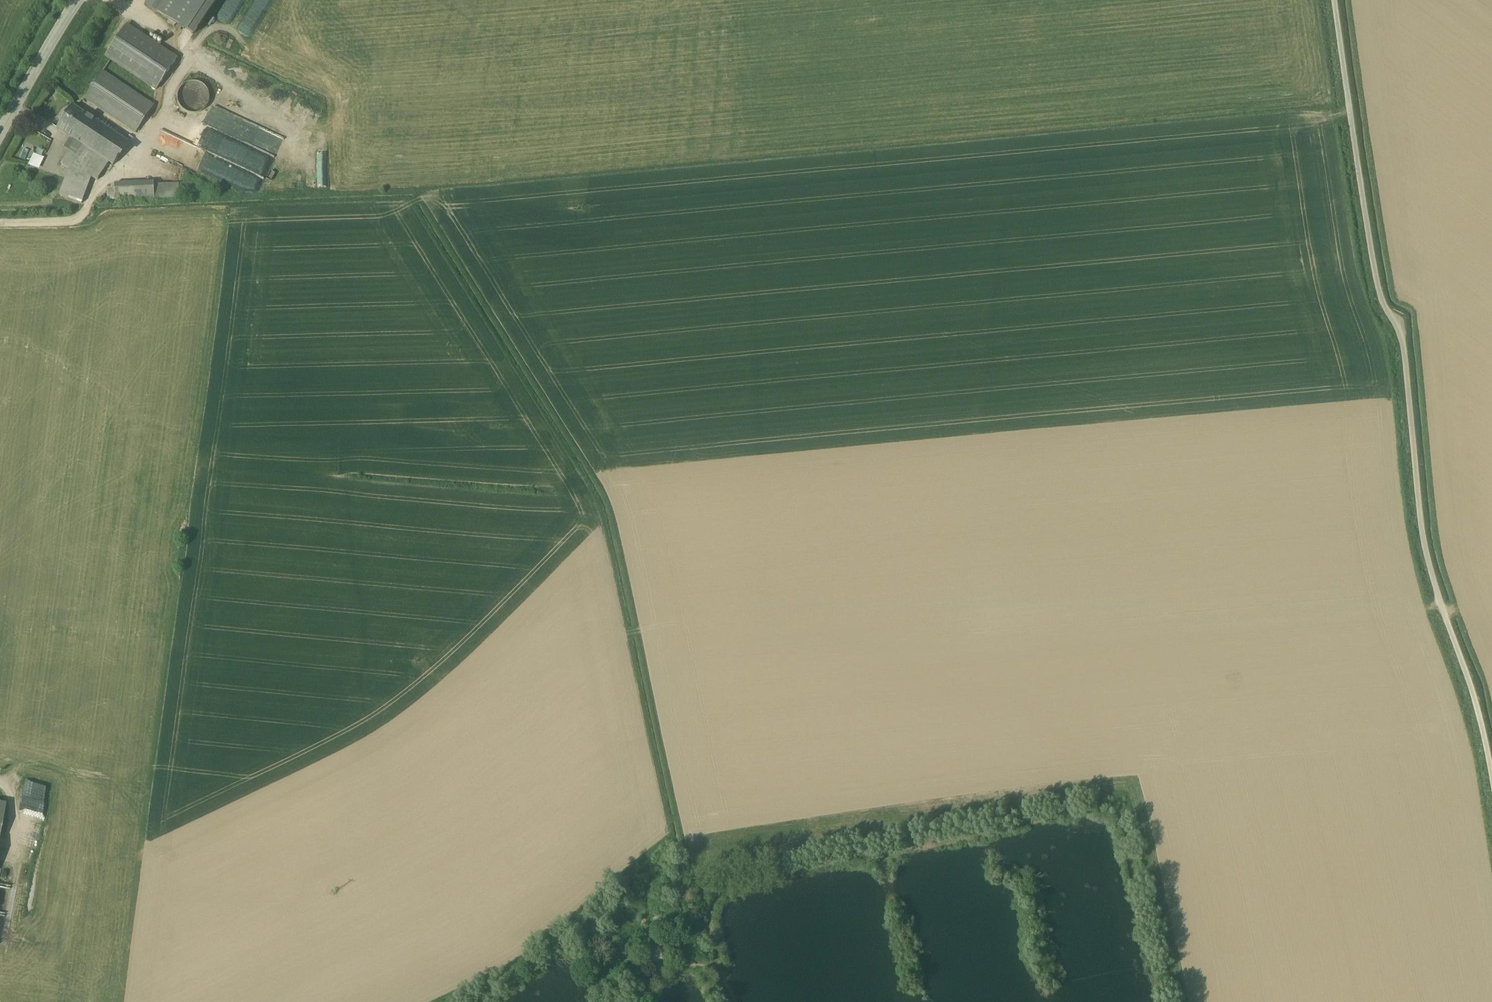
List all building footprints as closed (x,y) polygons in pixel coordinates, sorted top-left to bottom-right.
[(147,4),(158,12),(166,0),(150,0),(147,4)] [(158,12),(192,35),(216,0),(166,0),(158,12)] [(177,58),(127,25),(106,56),(156,90),(177,58)] [(288,62),(293,54),(245,29),(241,37),(288,62)] [(281,63),(279,72),(290,74),(292,65),(281,63)] [(154,105),(103,71),(85,99),(136,132),(154,105)] [(178,95),(178,99),(179,103),(181,107),(184,110),(188,112),(192,113),(197,113),(201,112),(204,109),(207,106),(209,102),(210,98),(209,93),(208,89),(205,86),(202,83),(198,82),(193,81),(189,82),(185,84),(182,87),(179,90),(178,95)] [(278,86),(273,99),(283,103),(288,89),(278,86)] [(129,142),(74,105),(58,129),(72,138),(77,141),(85,146),(110,162),(114,165),(129,142)] [(72,138),(67,146),(69,147),(68,149),(70,151),(77,141),(72,138)] [(70,151),(61,164),(69,169),(85,146),(77,141),(70,151)] [(85,146),(69,169),(92,177),(98,180),(110,162),(85,146)] [(28,164),(39,169),(44,157),(33,152),(28,164)] [(92,177),(69,169),(59,195),(82,203),(92,177)] [(154,182),(115,184),(115,187),(116,199),(116,200),(154,198),(154,183),(154,182)] [(179,183),(154,183),(154,198),(180,197),(179,183)] [(651,945),(654,961),(661,960),(657,944),(651,945)] [(667,944),(659,946),(662,958),(671,955),(667,944)]
